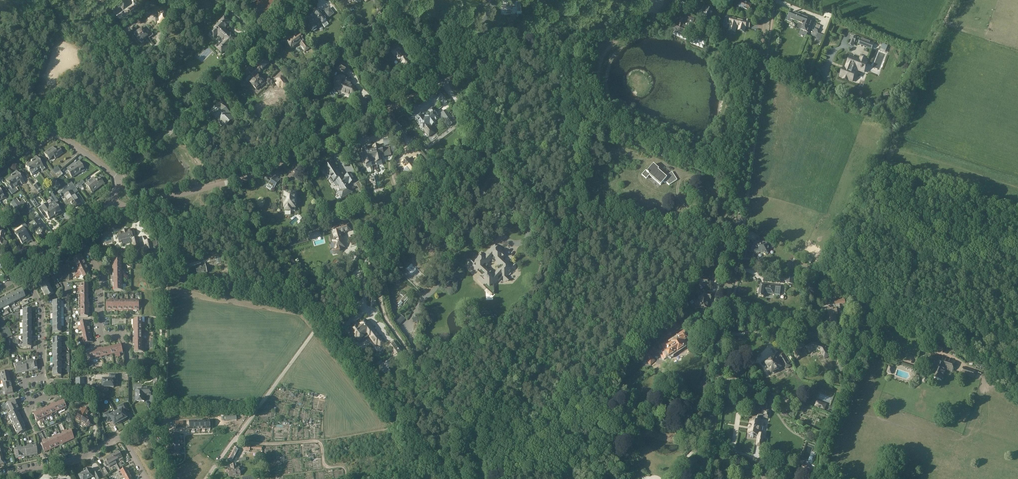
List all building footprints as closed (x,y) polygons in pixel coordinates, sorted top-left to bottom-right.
[(124,0),(118,5),(117,4),(113,7),(114,8),(114,9),(115,10),(116,10),(117,12),(117,13),(118,14),(119,14),(120,15),(123,13),(124,13),(130,9),(130,8),(138,2),(136,0),(124,0)] [(508,0),(500,0),(501,6),(502,5),(502,10),(506,9),(506,10),(510,10),(511,16),(507,16),(508,21),(513,20),(513,18),(516,18),(515,12),(520,11),(519,0),(516,0),(516,2),(510,3),(509,1),(508,1),(508,0)] [(675,10),(677,6),(678,6),(680,2),(677,0),(672,0),(668,6),(675,10)] [(752,5),(748,4),(749,2),(747,1),(748,0),(741,0),(740,3),(741,4),(739,8),(749,12),(752,5)] [(713,10),(705,7),(700,17),(703,18),(703,19),(705,21),(706,20),(708,21),(713,10)] [(306,23),(305,24),(306,26),(307,25),(312,32),(313,31),(314,32),(317,30),(317,28),(317,27),(321,24),(321,25),(322,24),(325,28),(329,25),(326,21),(327,21),(326,20),(327,20),(325,17),(324,17),(326,15),(328,18),(333,14),(329,8),(324,12),(322,14),(321,14),(322,13),(321,12),(320,12),(314,15),(314,14),(309,18),(310,19),(305,22),(306,23)] [(790,12),(788,17),(787,16),(786,21),(791,23),(791,21),(792,21),(802,24),(804,17),(803,17),(803,16),(796,13),(796,15),(790,12)] [(166,15),(166,13),(155,14),(156,22),(157,22),(158,24),(167,23),(167,21),(169,21),(168,15),(166,15)] [(380,16),(385,22),(388,20),(383,13),(380,16)] [(804,17),(802,24),(800,30),(808,33),(814,20),(803,16),(803,17),(804,17)] [(230,23),(224,17),(219,23),(220,24),(214,30),(210,34),(214,38),(217,35),(224,43),(217,50),(221,53),(223,52),(224,52),(230,46),(230,47),(237,40),(235,38),(235,37),(232,33),(230,35),(224,29),(230,23)] [(677,21),(673,29),(686,35),(686,36),(687,37),(689,33),(694,35),(698,25),(693,23),(694,20),(687,17),(685,20),(680,17),(679,22),(677,21)] [(730,25),(728,32),(736,34),(737,27),(738,28),(737,31),(745,33),(746,28),(749,29),(751,21),(744,20),(744,21),(730,17),(729,25),(730,25)] [(142,29),(134,35),(136,38),(136,39),(138,41),(139,42),(140,42),(141,43),(143,42),(142,40),(148,36),(149,39),(153,35),(146,26),(142,29)] [(366,35),(361,28),(357,31),(362,38),(366,35)] [(304,51),(309,48),(305,43),(307,41),(303,37),(301,38),(298,34),(290,40),(289,39),(285,41),(287,44),(288,44),(291,49),(300,43),(302,45),(301,46),(304,51)] [(861,38),(859,44),(871,49),(873,43),(861,38)] [(397,45),(396,46),(394,44),(389,48),(391,50),(390,51),(394,57),(396,56),(402,64),(401,65),(403,69),(411,63),(402,52),(402,51),(397,45)] [(257,75),(270,63),(264,57),(257,64),(259,67),(254,72),(248,66),(242,71),(247,76),(244,78),(244,80),(245,81),(247,81),(248,81),(256,90),(260,86),(259,85),(263,81),(257,75)] [(845,71),(843,70),(840,77),(843,78),(843,79),(848,81),(848,80),(852,82),(858,67),(861,69),(860,70),(862,70),(862,69),(865,70),(867,63),(866,63),(867,61),(861,58),(860,60),(853,58),(852,60),(849,59),(846,66),(847,66),(845,71)] [(784,68),(793,72),(794,69),(793,68),(795,65),(791,63),(789,63),(786,62),(784,68)] [(351,84),(347,79),(346,79),(345,76),(342,77),(343,75),(345,75),(349,69),(340,64),(336,70),(339,72),(335,78),(334,78),(335,87),(334,88),(335,89),(333,90),(337,95),(338,94),(339,95),(341,94),(349,97),(350,95),(351,95),(352,95),(353,95),(354,95),(355,94),(356,93),(356,92),(356,91),(355,90),(355,89),(354,89),(353,88),(353,86),(350,85),(351,84)] [(275,79),(277,82),(275,83),(279,88),(281,87),(282,89),(288,85),(281,75),(275,79)] [(235,119),(220,103),(209,114),(224,130),(235,119)] [(455,123),(446,110),(440,115),(438,116),(432,108),(428,111),(431,114),(429,115),(429,114),(425,117),(425,118),(424,119),(420,115),(418,116),(417,117),(415,118),(420,125),(420,126),(429,137),(434,133),(430,127),(431,126),(432,127),(436,124),(435,123),(441,119),(440,119),(442,118),(449,127),(455,123)] [(379,145),(362,149),(363,152),(362,152),(363,158),(364,158),(365,165),(382,161),(381,154),(383,154),(383,153),(384,153),(384,157),(391,156),(389,147),(382,148),(382,147),(379,148),(379,145)] [(44,153),(49,161),(51,159),(51,158),(54,157),(55,159),(63,153),(58,147),(55,150),(52,147),(44,153)] [(247,150),(246,157),(256,159),(258,152),(247,150)] [(31,161),(31,162),(37,170),(40,168),(42,171),(45,169),(44,167),(43,167),(36,157),(31,161)] [(412,164),(408,159),(402,165),(410,175),(416,170),(415,168),(419,165),(420,167),(424,164),(418,157),(415,159),(416,161),(412,164)] [(328,163),(329,164),(324,168),(326,172),(325,173),(328,179),(330,178),(331,178),(333,181),(335,180),(341,189),(337,192),(341,199),(351,192),(347,185),(349,183),(345,177),(343,178),(332,160),(328,163)] [(31,163),(25,167),(32,176),(35,174),(36,174),(38,172),(37,170),(31,162),(31,163)] [(83,168),(80,162),(70,168),(70,169),(67,171),(72,178),(80,172),(80,171),(81,170),(83,168)] [(653,165),(646,172),(660,185),(663,182),(663,181),(665,183),(666,182),(669,185),(677,180),(672,172),(666,176),(666,177),(666,178),(659,171),(658,172),(657,171),(658,169),(653,165)] [(58,178),(55,174),(52,171),(49,173),(56,181),(58,179),(58,178)] [(16,172),(11,176),(18,185),(20,183),(22,185),(24,183),(16,172)] [(19,187),(18,185),(11,176),(11,177),(6,181),(12,190),(16,188),(16,189),(19,187)] [(93,178),(85,184),(91,193),(104,184),(99,178),(95,180),(93,178)] [(278,182),(273,178),(268,184),(273,188),(278,182)] [(82,180),(74,187),(76,190),(85,183),(82,180)] [(71,182),(68,184),(70,187),(75,194),(78,192),(76,190),(74,187),(71,182)] [(32,185),(35,189),(39,194),(42,192),(35,183),(32,185)] [(74,208),(80,203),(74,194),(75,194),(70,187),(61,193),(69,205),(70,204),(71,205),(71,204),(74,208)] [(30,192),(34,197),(35,196),(39,194),(35,189),(30,192)] [(52,206),(49,207),(55,216),(55,217),(61,213),(58,207),(59,206),(56,203),(59,201),(53,193),(50,195),(51,197),(50,198),(53,202),(51,203),(52,205),(52,206)] [(284,196),(283,196),(283,203),(284,203),(284,209),(285,209),(285,211),(290,211),(290,208),(295,208),(295,203),(296,202),(297,200),(295,199),(295,193),(284,193),(284,196)] [(15,210),(19,208),(15,203),(14,201),(10,203),(15,210)] [(49,220),(55,216),(49,207),(49,206),(42,210),(49,220)] [(30,225),(35,230),(38,235),(38,236),(40,239),(45,235),(43,232),(46,230),(41,223),(40,224),(36,220),(30,225)] [(23,228),(15,233),(15,234),(22,245),(27,242),(28,243),(32,241),(27,233),(29,231),(24,223),(21,225),(23,228)] [(331,241),(334,251),(332,251),(333,256),(338,254),(337,252),(340,252),(340,250),(345,248),(341,235),(343,234),(343,233),(351,232),(349,224),(331,229),(333,240),(331,241)] [(119,241),(131,239),(133,249),(140,247),(138,238),(134,238),(132,229),(131,230),(131,229),(117,233),(119,241)] [(758,240),(759,240),(759,238),(756,237),(755,242),(750,241),(748,251),(758,252),(767,254),(769,244),(758,242),(758,240)] [(153,249),(151,240),(144,242),(146,251),(153,249)] [(485,285),(484,286),(494,295),(495,294),(495,283),(497,280),(497,278),(501,278),(504,281),(508,281),(508,272),(512,272),(515,269),(515,265),(511,265),(503,258),(503,257),(503,252),(501,250),(501,248),(495,242),(484,254),(482,252),(481,252),(480,252),(481,252),(474,260),(470,260),(470,264),(477,270),(482,270),(482,275),(478,279),(485,285)] [(75,261),(72,263),(73,265),(83,259),(81,255),(73,259),(75,261)] [(86,264),(83,259),(73,265),(74,267),(77,266),(78,268),(86,264)] [(201,267),(195,268),(197,275),(207,273),(205,263),(200,264),(201,267)] [(418,269),(412,263),(406,269),(412,275),(418,269)] [(75,274),(76,276),(78,274),(79,274),(88,269),(86,264),(78,268),(79,271),(77,272),(77,273),(75,274)] [(207,267),(209,277),(215,275),(213,266),(207,267)] [(79,277),(79,276),(81,275),(83,278),(91,274),(88,269),(79,274),(78,274),(76,276),(75,276),(76,278),(79,277)] [(114,270),(114,280),(123,280),(123,269),(122,269),(114,270)] [(37,281),(40,286),(47,283),(44,277),(37,281)] [(123,291),(123,280),(114,280),(114,291),(123,291)] [(47,283),(40,286),(43,292),(50,288),(47,283)] [(760,283),(760,287),(758,296),(763,297),(764,293),(774,295),(780,296),(781,286),(775,285),(760,283)] [(53,294),(50,288),(43,292),(46,298),(53,294)] [(21,290),(16,293),(19,300),(25,297),(21,290)] [(708,309),(709,300),(711,301),(712,293),(699,291),(697,299),(696,299),(695,300),(694,304),(695,306),(696,306),(696,307),(708,309)] [(14,303),(19,300),(16,293),(10,295),(14,303)] [(10,295),(5,298),(9,306),(14,303),(10,295)] [(0,300),(0,303),(3,308),(9,306),(5,298),(0,300)] [(22,310),(22,316),(31,316),(31,310),(29,310),(29,307),(24,307),(24,310),(22,310)] [(839,308),(840,308),(840,307),(827,310),(828,316),(829,316),(829,319),(830,324),(836,322),(835,315),(837,314),(837,311),(840,310),(839,308)] [(398,326),(405,319),(400,314),(393,321),(398,326)] [(76,329),(78,329),(89,326),(88,321),(79,323),(80,326),(76,327),(76,329)] [(367,322),(366,321),(360,325),(361,326),(357,329),(356,327),(351,330),(353,333),(351,334),(355,340),(356,339),(359,342),(362,340),(363,341),(370,335),(375,344),(377,343),(380,347),(384,344),(382,340),(381,341),(371,327),(372,327),(368,321),(367,322)] [(143,341),(143,331),(142,331),(134,331),(134,341),(143,341)] [(661,351),(662,354),(660,355),(663,360),(667,357),(668,358),(670,359),(673,357),(673,355),(672,354),(679,349),(679,350),(682,349),(682,348),(686,345),(684,340),(687,338),(683,331),(676,336),(677,338),(675,339),(674,339),(672,340),(671,341),(672,342),(669,343),(667,341),(661,345),(663,349),(661,351)] [(143,352),(143,341),(134,341),(134,352),(143,352)] [(404,355),(394,341),(389,345),(400,359),(402,358),(401,357),(404,355)] [(806,346),(809,353),(815,350),(817,351),(818,350),(819,350),(824,359),(831,356),(827,348),(826,349),(826,348),(825,347),(812,343),(806,346)] [(115,357),(118,356),(115,345),(110,346),(110,347),(112,355),(115,354),(115,357)] [(110,347),(99,350),(101,359),(112,356),(112,355),(110,347)] [(652,354),(656,350),(653,347),(647,353),(646,351),(642,355),(644,358),(643,358),(650,366),(655,361),(654,360),(650,355),(651,354),(652,354)] [(803,356),(799,349),(792,353),(796,360),(803,356)] [(91,361),(101,359),(99,350),(89,352),(91,361)] [(955,361),(931,353),(928,363),(935,366),(931,377),(941,380),(945,369),(951,371),(955,361)] [(789,366),(782,354),(765,363),(771,373),(781,368),(779,365),(782,363),(785,368),(789,366)] [(975,371),(963,367),(961,374),(973,378),(975,371)] [(109,378),(102,378),(102,387),(113,387),(113,381),(117,381),(117,375),(109,375),(109,378)] [(84,392),(84,379),(75,379),(75,392),(84,392)] [(621,395),(624,391),(618,386),(615,390),(621,395)] [(142,390),(136,391),(136,402),(144,401),(144,395),(151,395),(151,388),(142,388),(142,390)] [(6,403),(8,406),(5,407),(6,408),(16,403),(15,399),(6,403)] [(827,404),(816,400),(814,408),(825,412),(827,404)] [(18,407),(16,403),(6,408),(8,412),(10,411),(18,407)] [(50,406),(51,406),(55,414),(59,412),(55,404),(55,403),(50,405),(50,406)] [(120,409),(115,412),(121,422),(124,420),(124,419),(127,418),(124,413),(128,410),(124,403),(118,406),(120,409)] [(8,415),(8,416),(17,412),(16,411),(19,410),(18,407),(10,411),(11,413),(8,415)] [(43,418),(46,417),(46,418),(48,418),(44,409),(43,410),(42,408),(39,410),(43,418)] [(80,411),(75,419),(85,425),(86,428),(93,425),(91,420),(90,419),(91,418),(87,416),(90,412),(83,408),(81,412),(80,411)] [(766,419),(768,410),(762,409),(761,414),(759,414),(758,417),(766,419)] [(36,411),(40,420),(39,420),(40,423),(44,420),(43,418),(39,410),(36,411)] [(109,411),(103,415),(108,422),(112,420),(115,425),(117,423),(118,424),(121,422),(115,412),(111,414),(109,411)] [(755,446),(761,447),(762,441),(761,441),(762,435),(762,434),(759,433),(758,434),(757,435),(756,435),(759,419),(753,418),(752,422),(749,422),(747,434),(750,435),(749,436),(750,437),(752,438),(753,437),(753,436),(757,437),(755,446)] [(21,419),(12,423),(13,427),(22,423),(23,422),(21,419)] [(64,431),(69,441),(74,439),(70,431),(68,432),(66,429),(64,430),(64,431)] [(63,434),(60,435),(64,443),(69,441),(64,431),(62,432),(63,434)] [(54,435),(59,446),(64,443),(60,435),(58,437),(57,434),(54,435)] [(53,439),(50,440),(54,448),(59,446),(54,435),(52,436),(53,439)] [(47,439),(44,440),(49,450),(54,448),(50,440),(48,441),(47,439)] [(43,443),(40,444),(44,453),(49,450),(44,440),(42,441),(43,443)] [(234,447),(231,453),(237,457),(240,451),(234,447)] [(119,452),(112,455),(115,461),(118,459),(119,461),(123,459),(122,457),(119,452)] [(232,461),(234,462),(237,457),(231,453),(227,459),(232,461)] [(108,468),(116,463),(112,455),(105,459),(107,462),(105,463),(108,468)] [(230,468),(227,469),(229,477),(241,475),(239,467),(237,467),(237,464),(230,465),(230,468)] [(809,467),(803,465),(800,472),(806,475),(807,473),(814,475),(815,471),(809,468),(809,467)] [(119,472),(120,471),(124,478),(130,475),(126,468),(122,471),(120,468),(117,470),(119,472)] [(84,472),(87,478),(90,478),(95,476),(96,478),(107,478),(106,476),(102,469),(97,472),(93,474),(90,469),(84,472)]
